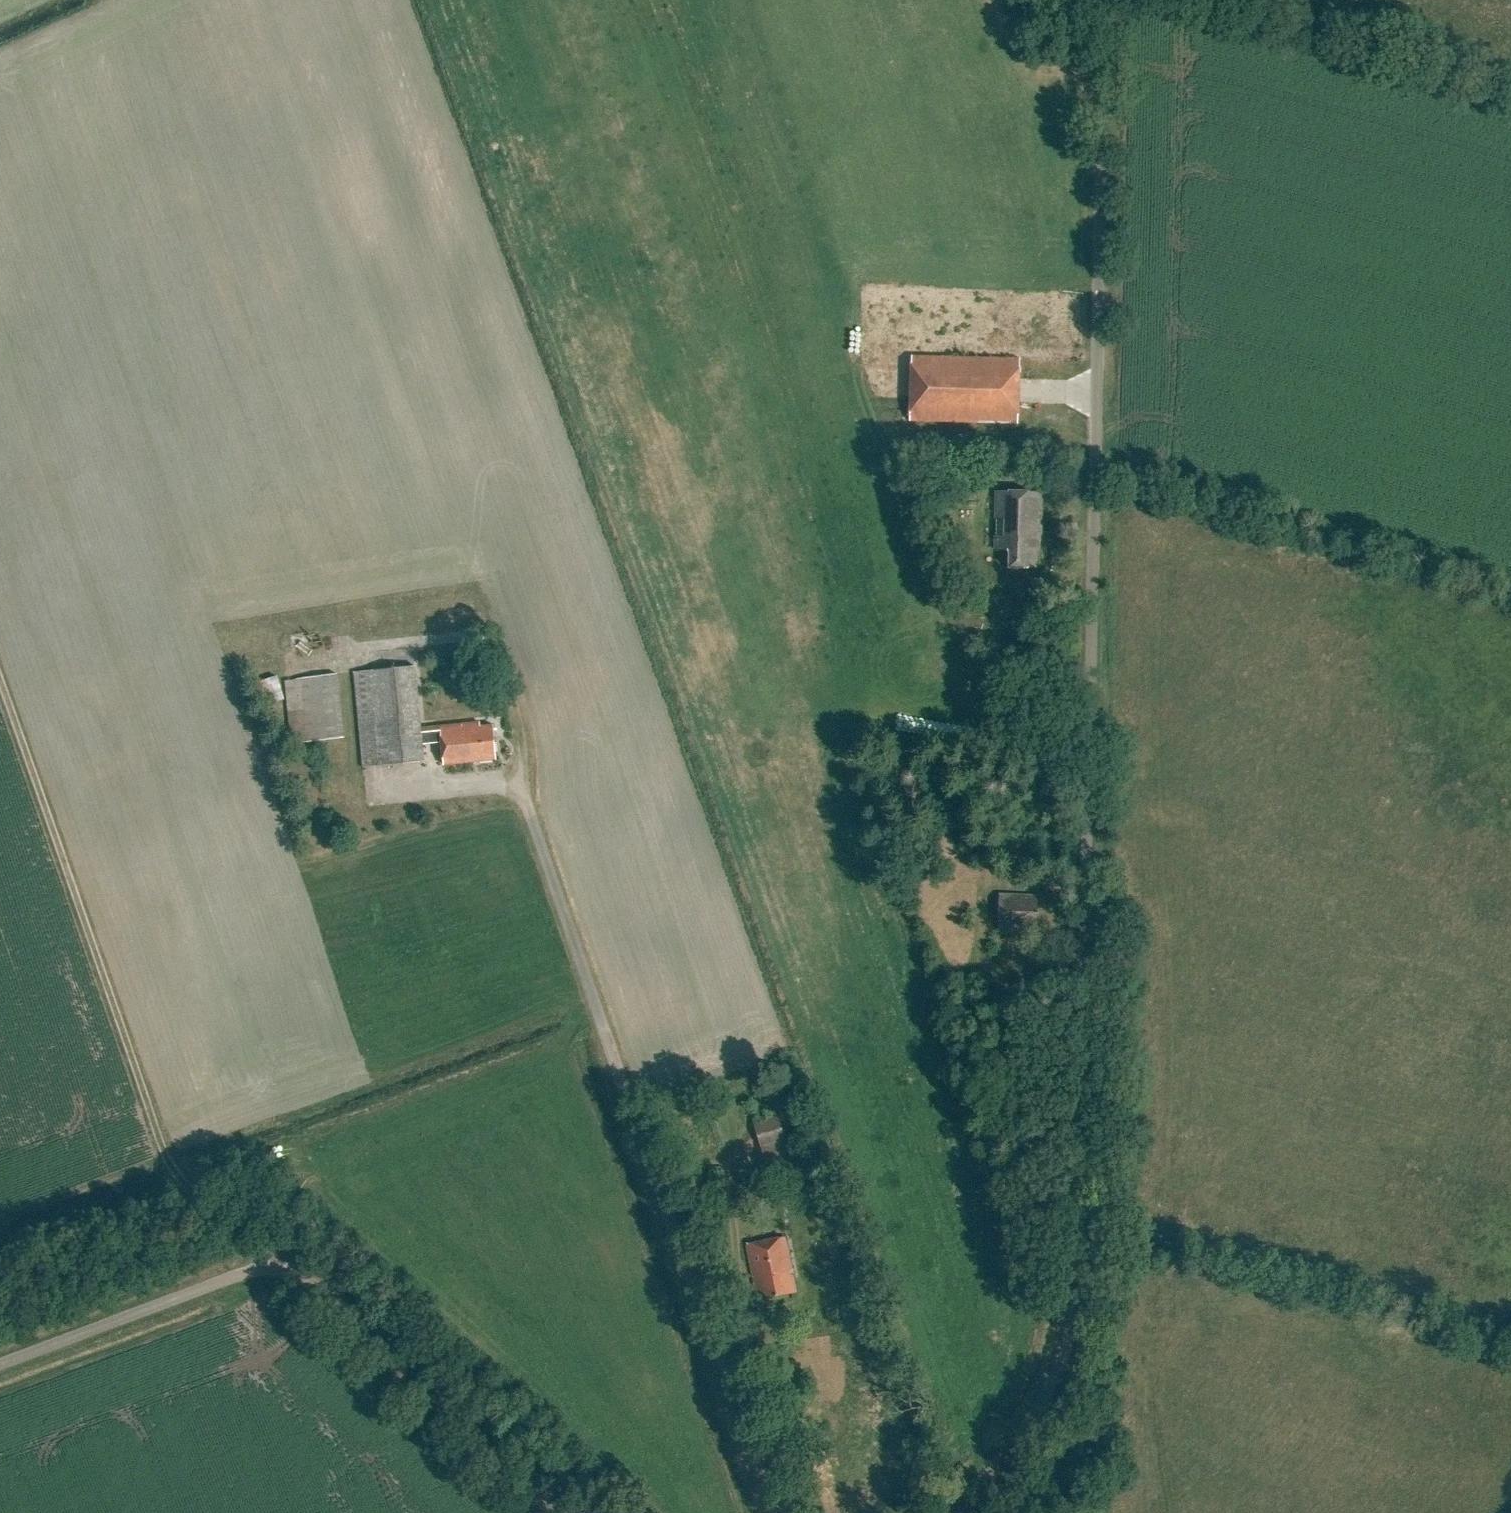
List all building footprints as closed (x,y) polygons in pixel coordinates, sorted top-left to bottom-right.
[(913,357),(911,421),(1018,424),(1020,361),(913,357)] [(973,548),(1009,549),(1009,567),(1036,568),(1036,550),(1039,550),(1039,540),(1041,540),(1043,493),(975,491),(973,548)] [(415,665),(374,668),(353,670),(362,765),(423,759),(422,742),(442,740),(444,762),(494,757),(490,724),(479,726),(479,722),(441,726),(421,728),(415,665)] [(338,673),(286,679),(292,741),(344,736),(338,673)] [(998,896),(997,928),(1032,928),(1033,919),(1038,919),(1039,897),(998,896)] [(753,1120),(768,1174),(794,1166),(787,1139),(785,1140),(777,1113),(753,1120)] [(784,1238),(747,1246),(757,1293),(767,1291),(768,1298),(796,1292),(784,1238)]
